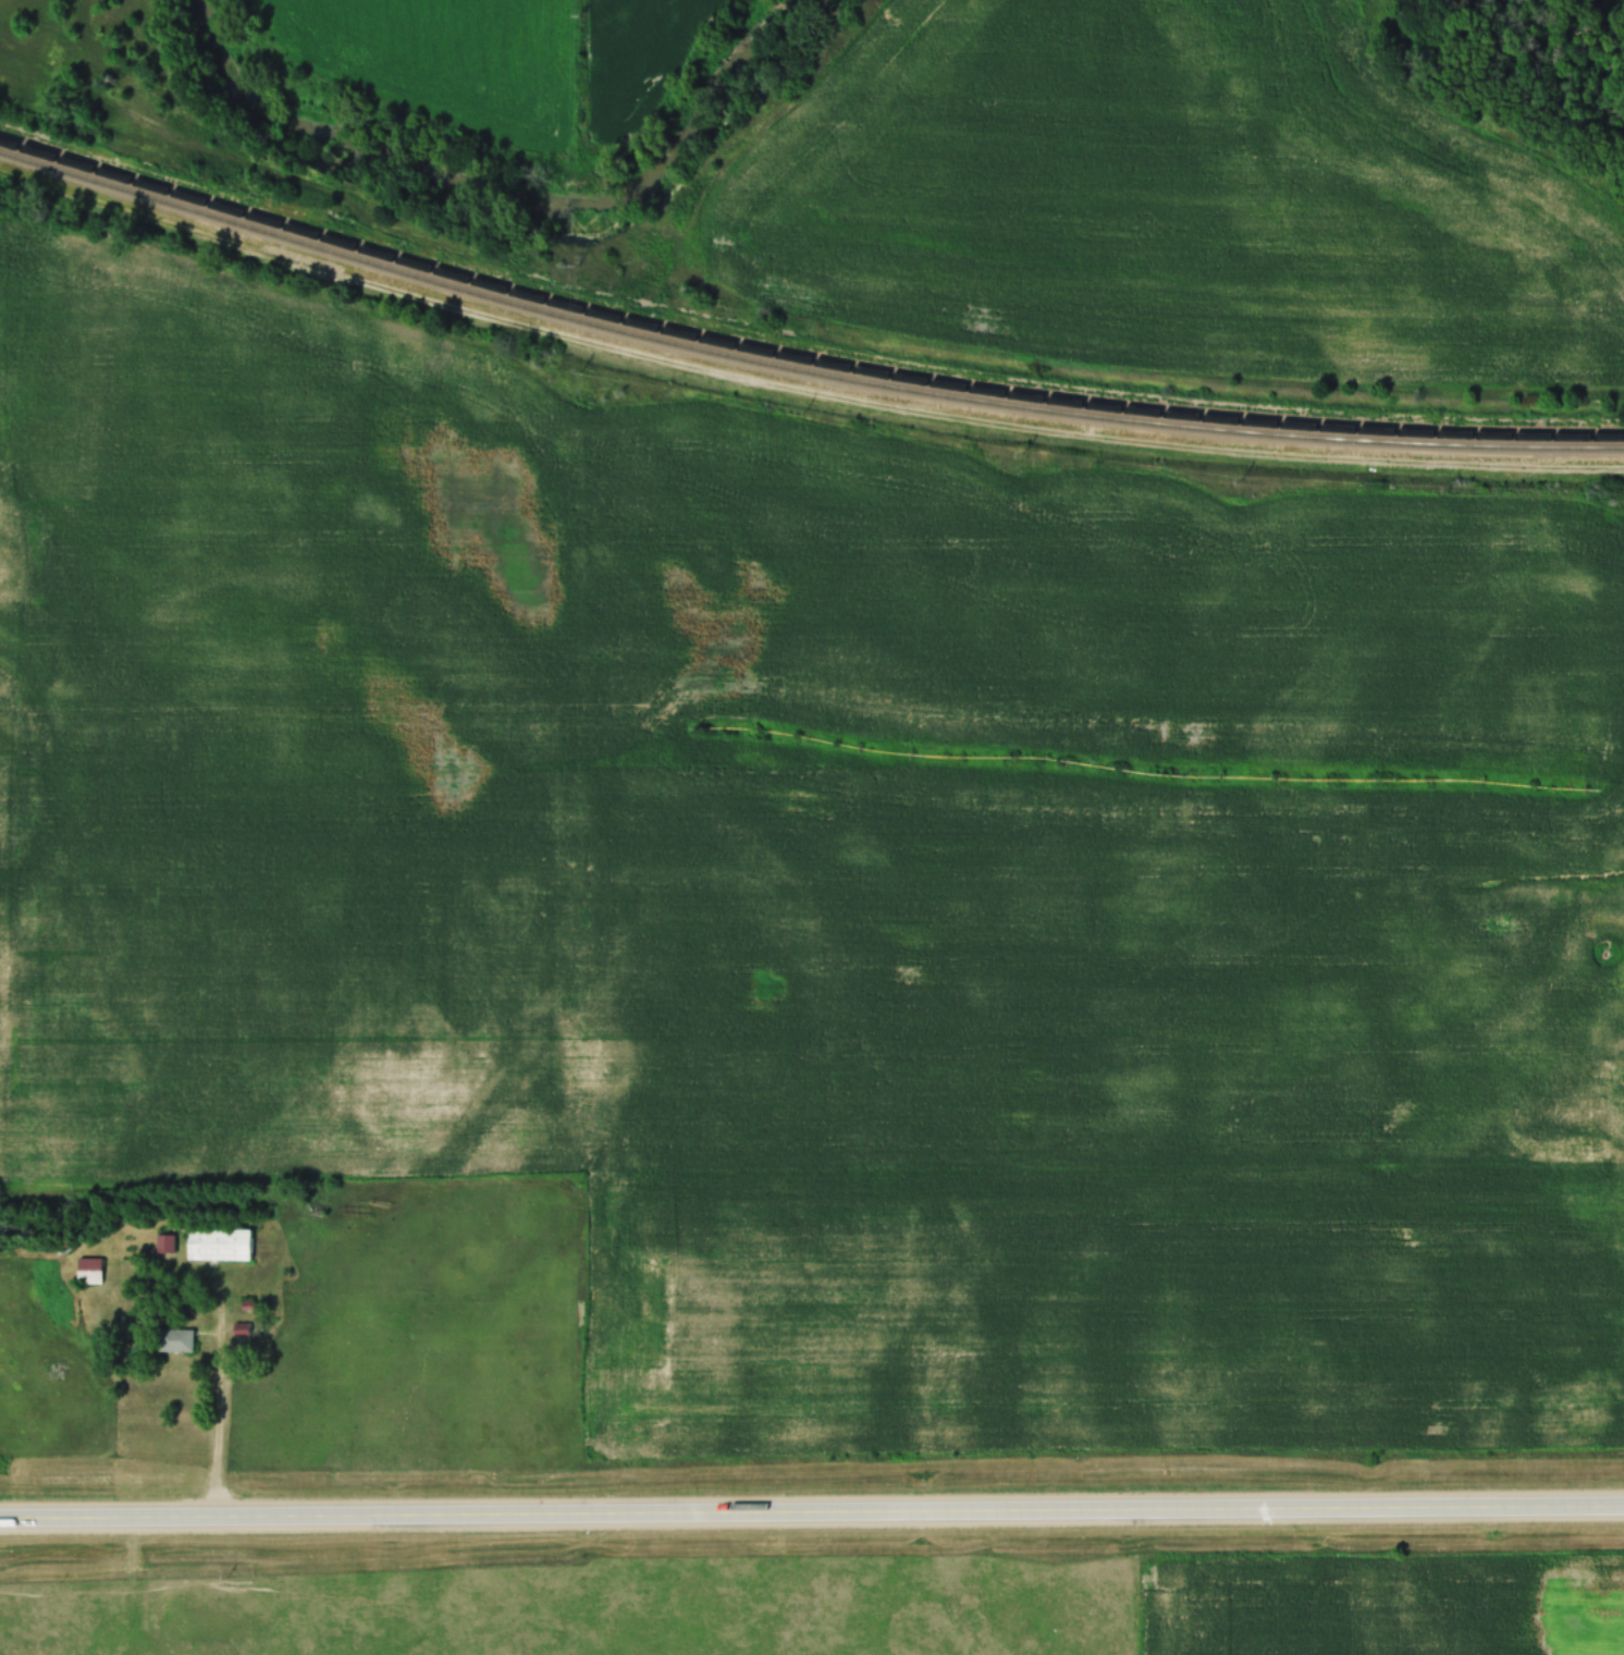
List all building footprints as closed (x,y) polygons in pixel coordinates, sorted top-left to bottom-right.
[(248,1259),(248,1228),(184,1228),(184,1259),(248,1259)] [(171,1233),(154,1233),(154,1252),(171,1252),(171,1233)] [(100,1256),(75,1256),(75,1283),(100,1283),(100,1256)] [(157,1351),(191,1351),(191,1329),(157,1329),(157,1351)]
